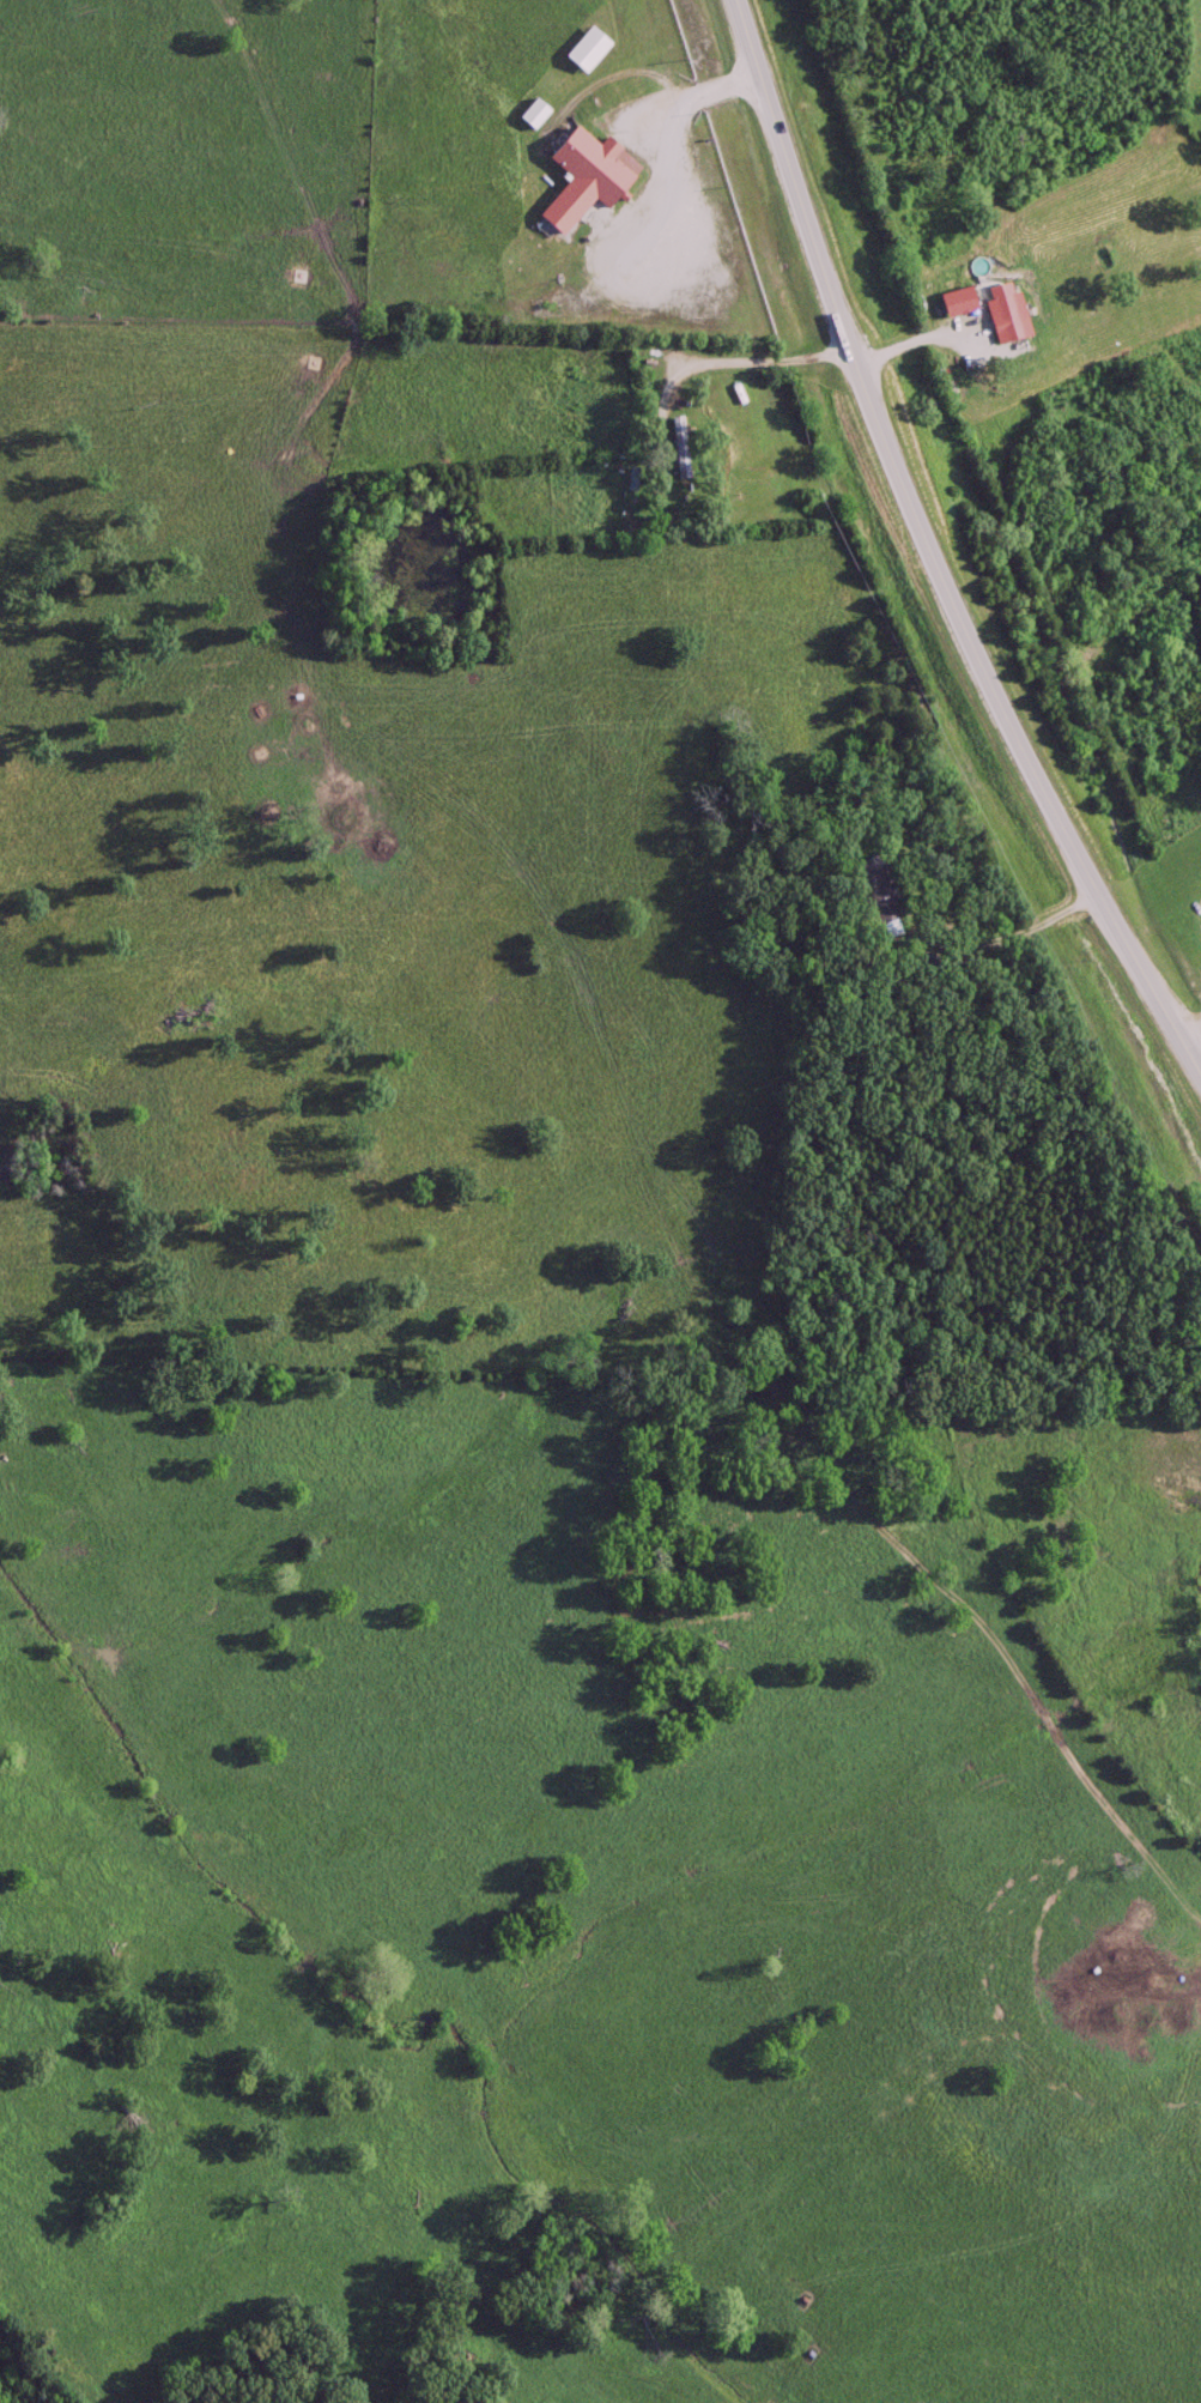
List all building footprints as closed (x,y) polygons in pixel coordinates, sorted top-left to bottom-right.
[(582,77),(609,46),(588,28),(561,58),(582,77)] [(547,113),(532,100),(516,120),(531,132),(547,113)] [(591,200),(604,211),(631,177),(610,161),(617,151),(602,139),(596,147),(571,127),(544,161),(567,179),(536,219),(560,238),(591,200)] [(1021,339),(1009,295),(987,301),(999,345),(1021,339)] [(683,432),(671,432),(671,472),(683,472),(683,432)] [(897,920),(878,855),(851,863),(871,927),(897,920)]
